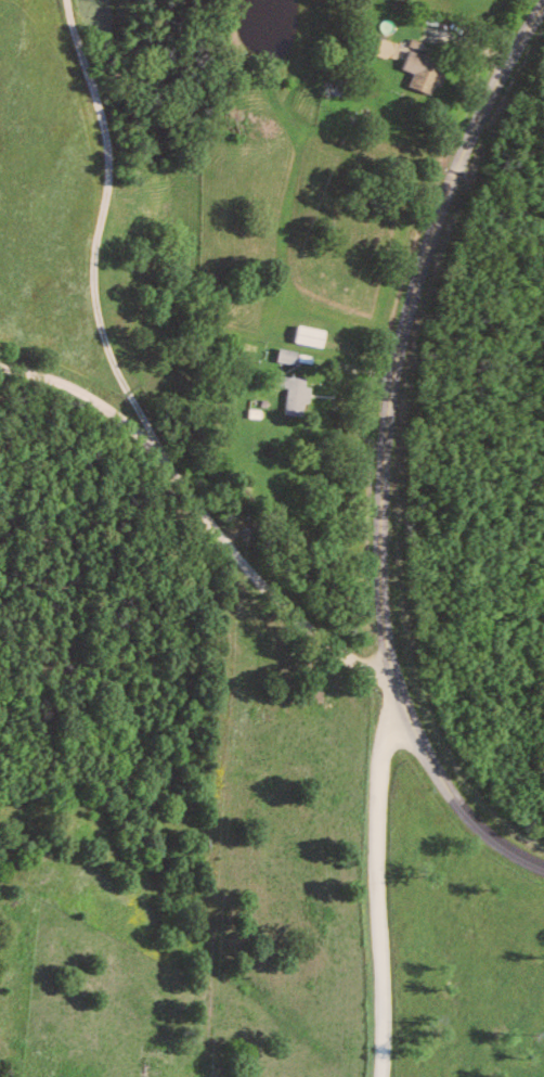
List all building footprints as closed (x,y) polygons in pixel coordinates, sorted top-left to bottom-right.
[(403,45),(381,40),(377,57),(399,62),(403,45)] [(446,64),(409,55),(405,72),(424,76),(421,87),(440,91),(446,64)] [(314,378),(278,376),(278,387),(291,388),(290,416),(308,417),(308,404),(313,404),(314,378)]
